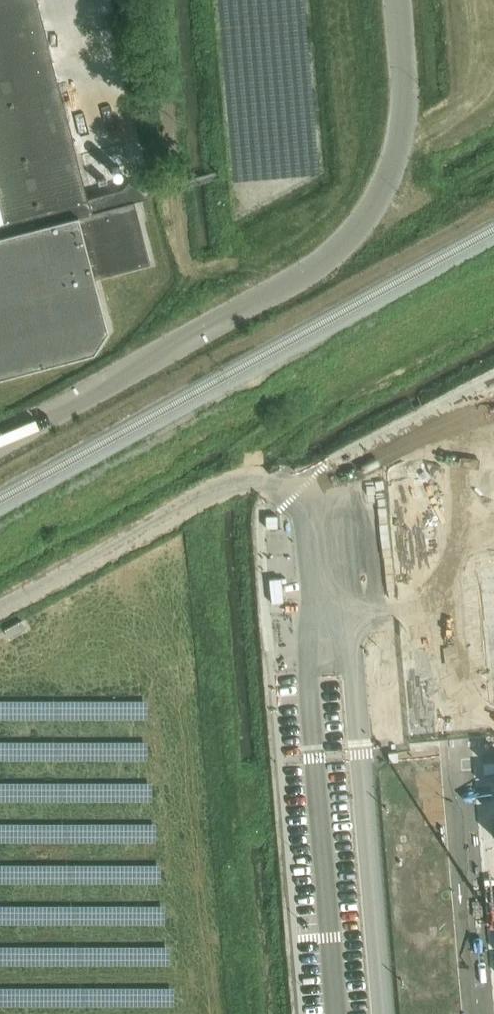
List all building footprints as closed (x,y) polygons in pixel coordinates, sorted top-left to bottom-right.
[(94,352),(108,330),(94,278),(150,263),(139,217),(134,201),(115,206),(112,191),(88,198),(74,140),(49,43),(37,0),(0,0),(0,377),(94,352)] [(22,620),(5,629),(10,637),(26,628),(22,620)]
